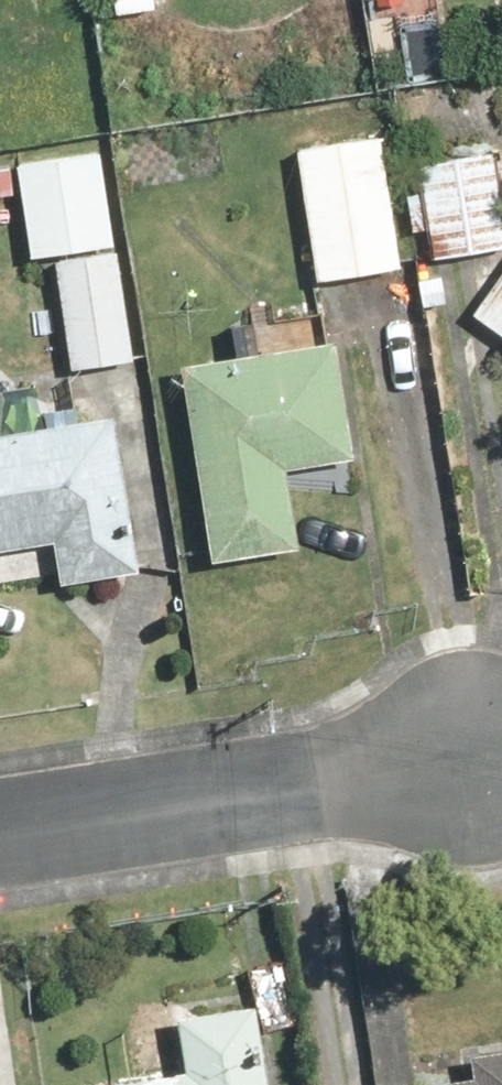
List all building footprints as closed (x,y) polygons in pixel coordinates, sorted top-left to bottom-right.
[(126,19),(168,14),(166,0),(123,0),(126,19)] [(418,148),(431,241),(501,232),(501,170),(498,137),(418,148)] [(398,142),(307,155),(326,285),(417,272),(398,142)] [(58,262),(78,371),(143,360),(106,150),(40,162),(0,169),(0,206),(28,201),(39,266),(58,262)] [(460,311),(501,342),(501,254),(460,311)] [(320,340),(168,364),(198,557),(284,544),(273,468),(339,458),(320,340)] [(0,428),(0,547),(41,541),(47,583),(125,571),(101,413),(0,428)] [(55,1083),(56,1084),(256,1084),(244,1001),(164,1013),(172,1066),(55,1083)] [(456,1050),(459,1072),(395,1082),(395,1084),(501,1084),(501,1043),(456,1050)]
